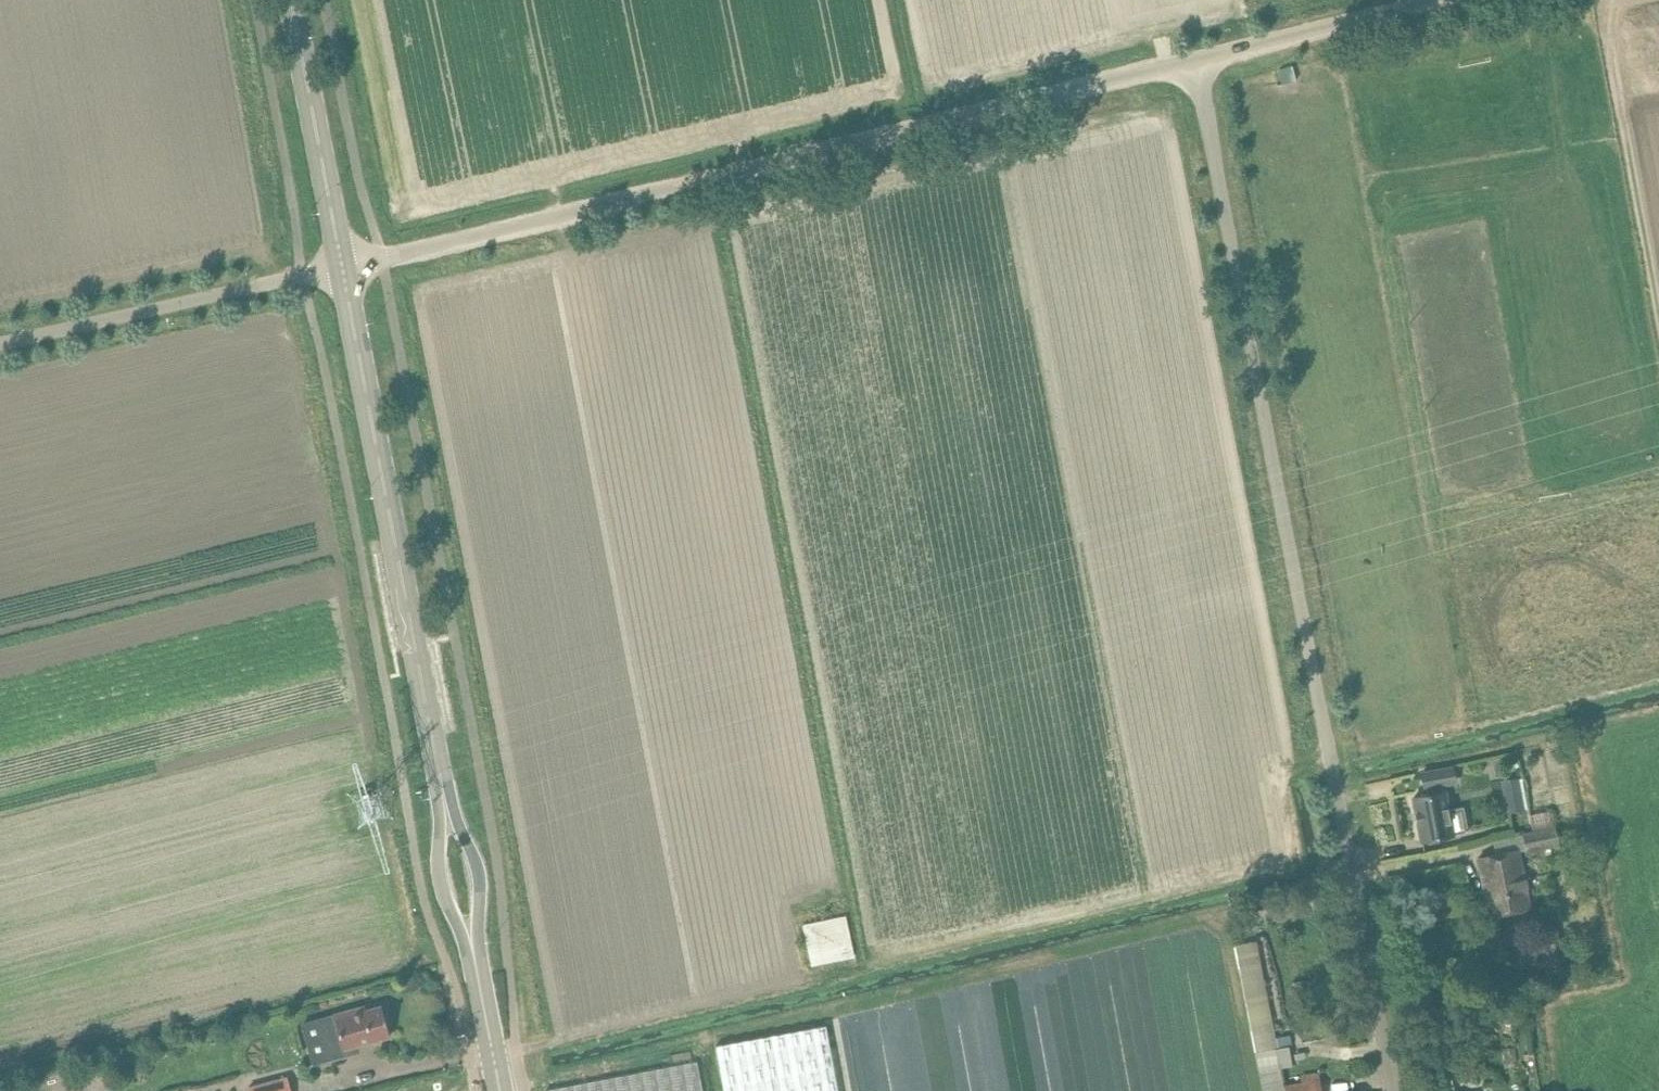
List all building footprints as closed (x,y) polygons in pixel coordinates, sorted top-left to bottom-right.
[(1448,810),(1445,792),(1444,792),(1442,784),(1454,782),(1452,767),(1422,773),(1425,787),(1426,787),(1428,795),(1413,798),(1421,840),(1468,832),(1464,807),(1448,810)] [(1522,809),(1516,776),(1498,779),(1504,812),(1522,809)] [(1524,832),(1528,854),(1560,847),(1556,825),(1524,832)] [(1484,886),(1490,916),(1530,908),(1518,849),(1478,858),(1481,874),(1487,872),(1490,885),(1484,886)] [(848,927),(800,936),(809,984),(857,975),(848,927)] [(1523,946),(1518,952),(1519,960),(1525,965),(1533,964),(1538,958),(1537,950),(1531,945),(1523,946)] [(1260,958),(1237,963),(1255,1052),(1277,1047),(1260,958)] [(390,1036),(382,1006),(366,1010),(364,1006),(320,1018),(331,1058),(348,1053),(347,1047),(390,1036)] [(725,1090),(839,1090),(827,1024),(717,1045),(725,1090)] [(1284,1078),(1282,1079),(1279,1066),(1283,1065),(1279,1047),(1277,1047),(1255,1052),(1263,1090),(1323,1090),(1319,1072),(1284,1078)] [(1534,1057),(1527,1058),(1528,1067),(1536,1065),(1534,1057)] [(697,1061),(546,1090),(703,1090),(697,1061)] [(289,1076),(248,1086),(249,1090),(292,1090),(289,1076)]
